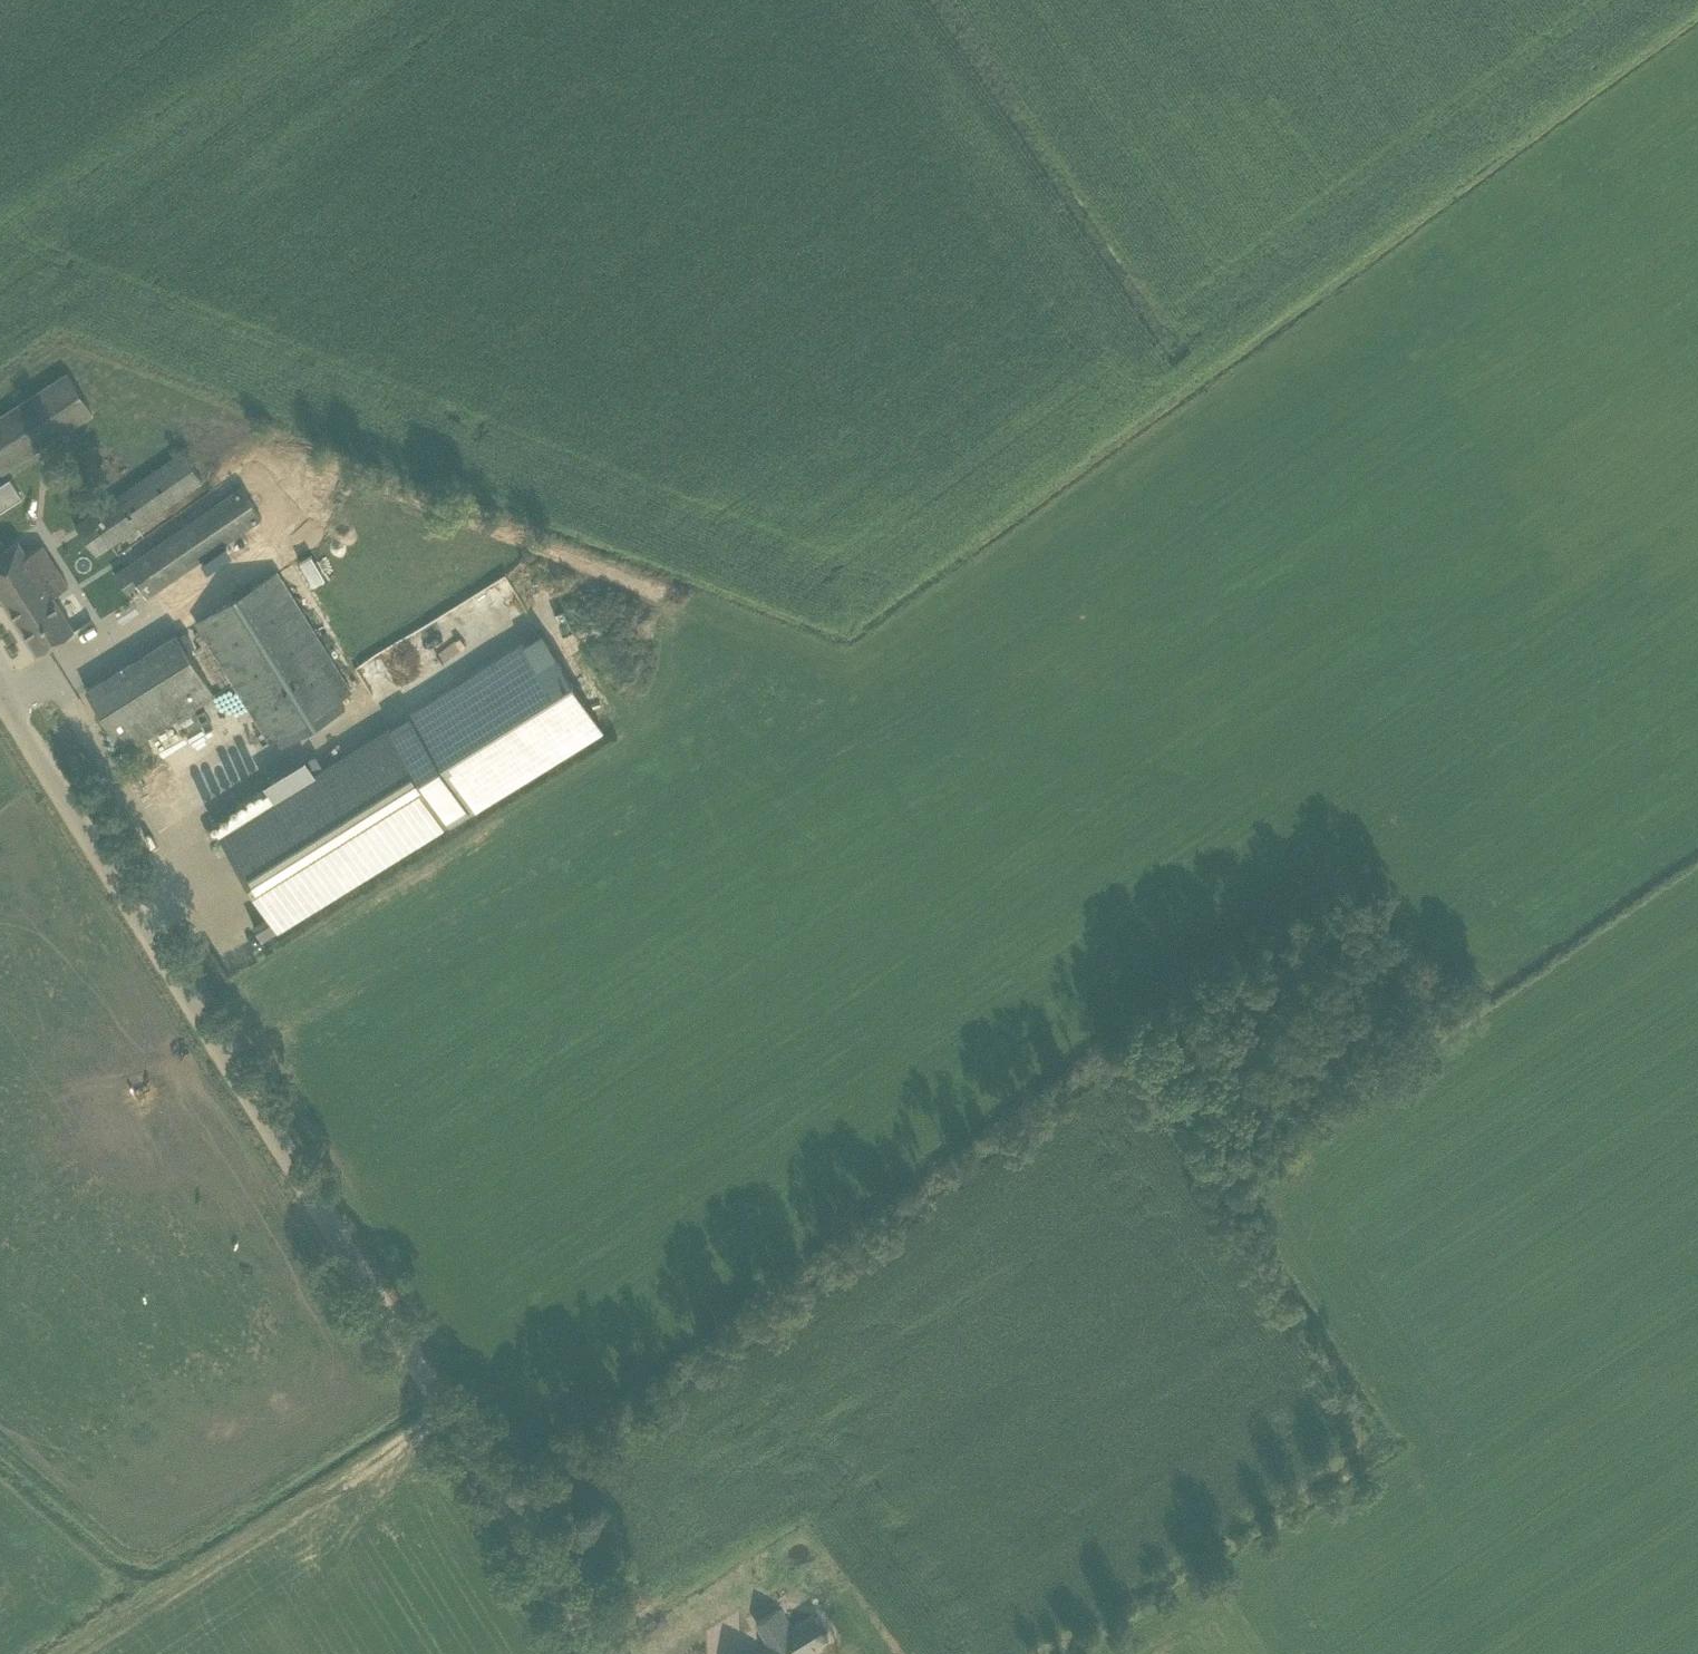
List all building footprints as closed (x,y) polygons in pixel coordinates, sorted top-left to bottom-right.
[(3,473),(94,415),(64,367),(0,408),(0,469),(3,473)] [(75,524),(97,555),(203,482),(181,451),(75,524)] [(0,483),(0,509),(21,495),(9,477),(0,483)] [(147,597),(262,517),(240,486),(115,573),(127,591),(138,583),(147,597)] [(19,540),(0,552),(0,594),(37,653),(74,629),(53,595),(69,585),(43,544),(27,554),(19,540)] [(276,571),(195,621),(269,741),(279,735),(284,743),(342,707),(337,699),(350,691),(276,571)] [(542,631),(522,644),(520,641),(408,711),(410,715),(390,727),(237,822),(218,834),(277,929),(296,917),(449,822),(450,824),(604,729),(542,631)] [(123,750),(214,694),(176,633),(85,689),(123,750)] [(70,726),(62,731),(67,739),(75,734),(70,726)] [(760,1653),(774,1653),(794,1642),(797,1648),(809,1641),(812,1646),(828,1636),(815,1615),(792,1629),(778,1607),(756,1621),(770,1644),(762,1649),(764,1652),(760,1653)]
